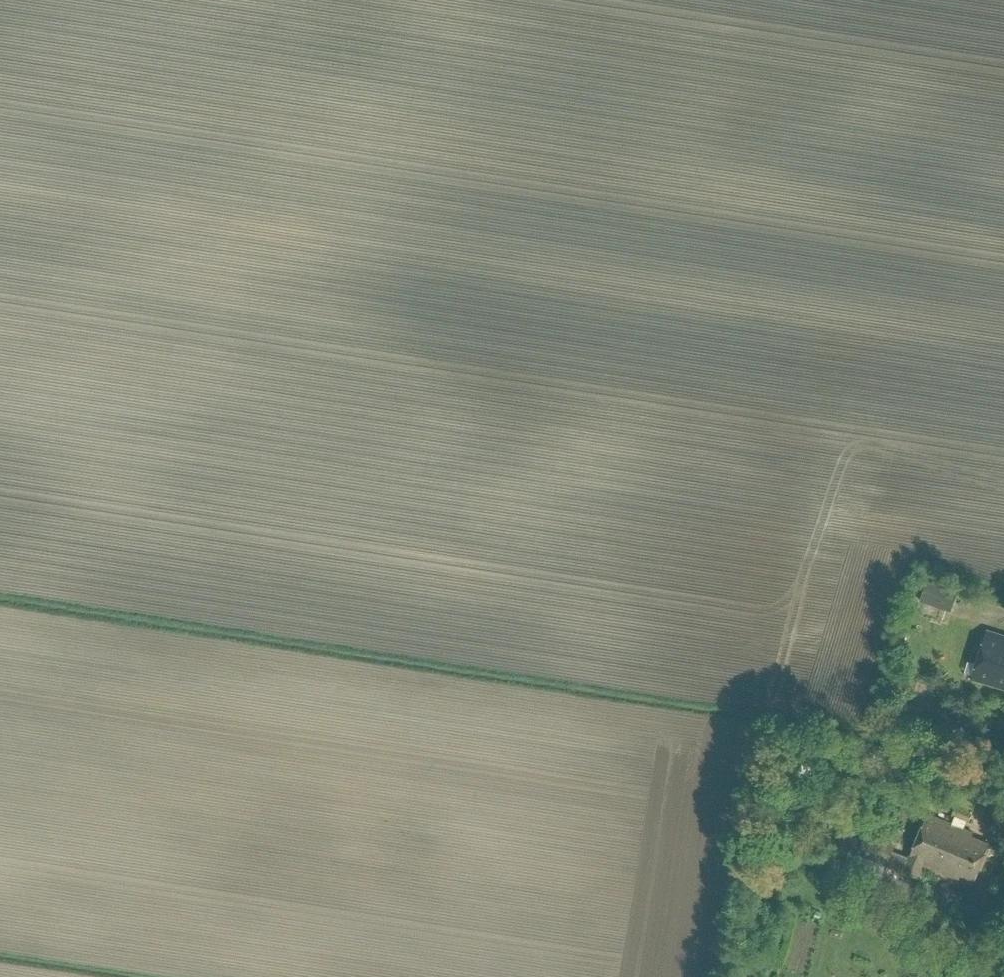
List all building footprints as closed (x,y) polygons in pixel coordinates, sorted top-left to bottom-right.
[(946,587),(916,578),(910,597),(941,606),(946,587)] [(988,629),(975,678),(1003,686),(1003,633),(988,629)] [(911,856),(972,881),(989,841),(971,834),(973,829),(929,811),(911,856)] [(865,833),(843,824),(839,837),(859,846),(858,850),(887,863),(895,842),(866,830),(865,833)] [(823,870),(875,893),(886,868),(834,845),(823,870)]
